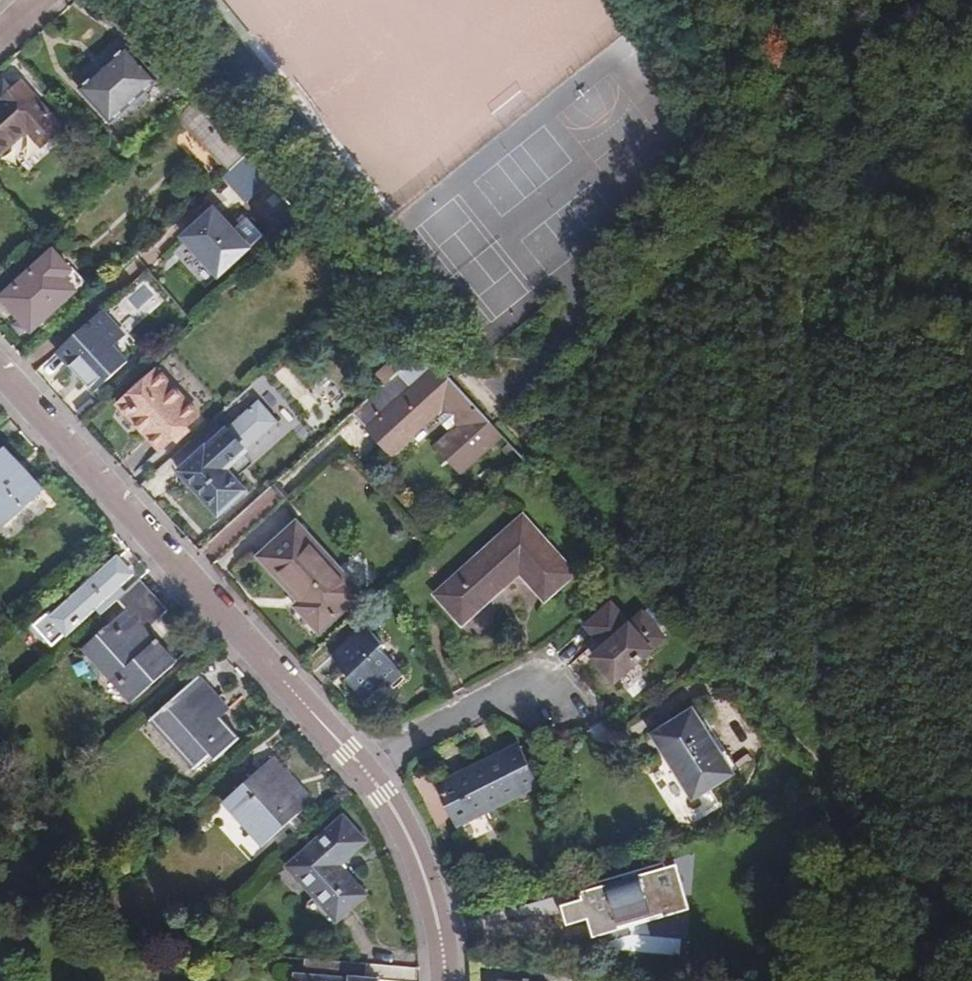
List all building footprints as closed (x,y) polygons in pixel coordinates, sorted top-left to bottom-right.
[(125,46),(78,89),(108,121),(156,79),(125,46)] [(21,77),(0,96),(0,159),(31,132),(45,146),(66,126),(21,77)] [(218,124),(196,100),(179,116),(201,140),(218,124)] [(206,146),(229,171),(246,156),(223,130),(206,146)] [(246,183),(260,170),(246,156),(229,171),(239,181),(242,178),(246,183)] [(216,208),(185,236),(219,275),(251,246),(216,208)] [(64,276),(72,270),(54,250),(2,296),(33,328),(77,289),(64,276)] [(74,267),(72,270),(64,276),(77,289),(87,280),(74,267)] [(57,349),(103,308),(102,307),(56,348),(57,349)] [(125,332),(103,308),(57,349),(69,361),(65,364),(85,387),(89,383),(96,389),(130,359),(115,343),(125,332)] [(158,369),(119,405),(160,450),(200,414),(158,369)] [(443,371),(418,394),(425,400),(449,378),(443,371)] [(462,469),(500,433),(494,426),(449,378),(425,400),(418,394),(412,387),(401,397),(386,383),(352,413),(391,453),(436,412),(440,416),(437,418),(446,428),(449,425),(453,430),(439,443),(462,469)] [(251,387),(222,413),(240,432),(269,407),(251,387)] [(217,435),(178,471),(219,515),(248,490),(220,460),(231,450),(217,435)] [(462,469),(439,443),(433,448),(458,474),(462,469)] [(7,520),(42,489),(6,450),(0,456),(0,513),(7,520)] [(438,593),(464,622),(520,570),(546,600),(573,575),(522,519),(438,593)] [(297,524),(261,556),(302,601),(298,605),(321,631),(361,593),(297,524)] [(101,572),(122,596),(127,591),(123,586),(136,573),(119,556),(101,572)] [(114,603),(122,596),(101,572),(55,615),(50,610),(34,625),(52,645),(93,608),(101,615),(114,603)] [(163,607),(139,580),(127,591),(122,596),(114,603),(123,613),(83,650),(131,703),(174,662),(142,627),(163,607)] [(593,658),(615,682),(664,636),(642,612),(630,623),(611,603),(587,625),(605,646),(593,658)] [(368,627),(334,658),(347,671),(342,676),(367,703),(387,684),(392,689),(406,676),(382,651),(387,647),(368,627)] [(199,676),(151,720),(194,768),(211,753),(216,759),(240,738),(220,716),(229,709),(199,676)] [(651,733),(692,799),(735,774),(693,708),(651,733)] [(434,784),(451,820),(532,781),(518,746),(434,784)] [(275,755),(224,801),(262,843),(313,798),(275,755)] [(345,815),(287,865),(338,919),(367,893),(344,867),(371,843),(345,815)] [(579,887),(593,937),(618,929),(615,916),(672,899),(661,862),(579,887)] [(473,879),(479,897),(488,894),(482,876),(473,879)] [(367,964),(305,959),(304,975),(296,975),(296,980),(378,980),(378,978),(366,978),(367,964)]
